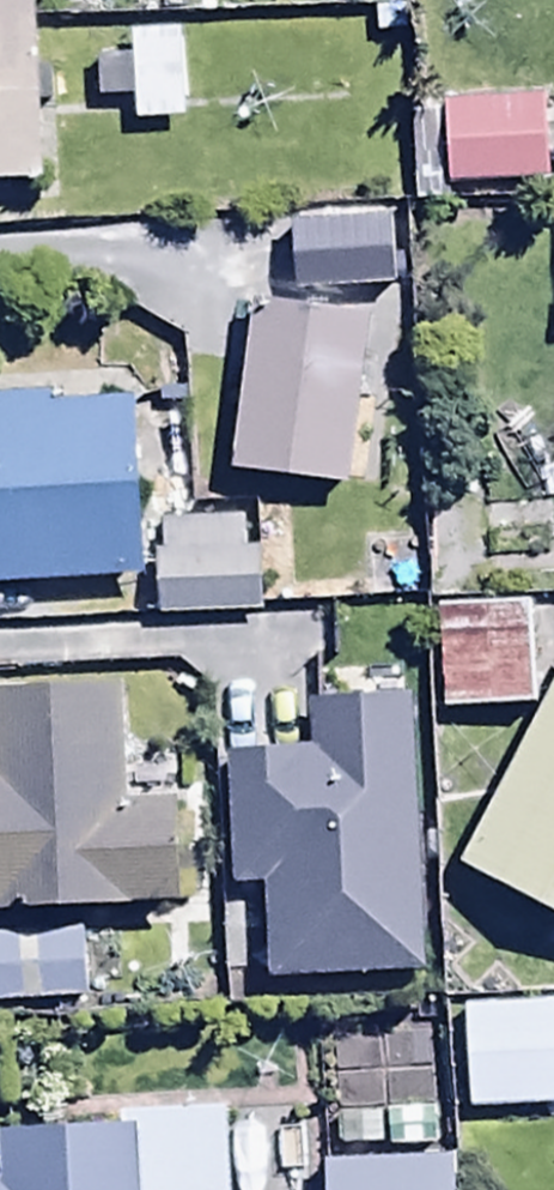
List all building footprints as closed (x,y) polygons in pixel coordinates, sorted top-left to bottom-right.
[(41,182),(33,0),(0,0),(0,184),(41,182)] [(47,18),(99,18),(99,0),(47,0),(47,18)] [(189,162),(183,33),(130,36),(132,64),(97,66),(99,106),(134,105),(135,126),(143,126),(145,165),(189,162)] [(548,102),(444,106),(447,189),(551,185),(548,102)] [(383,269),(256,250),(230,425),(356,444),(383,269)] [(148,583),(138,398),(0,405),(0,590),(148,583)] [(150,470),(154,572),(254,567),(250,466),(150,470)] [(535,709),(531,607),(440,611),(443,712),(535,709)] [(428,978),(413,706),(398,707),(396,675),(318,680),(320,711),(309,712),(311,753),(228,757),(235,883),(261,881),(266,986),(428,978)] [(460,868),(553,916),(553,684),(460,868)] [(182,909),(177,806),(127,808),(121,691),(0,697),(0,918),(182,909)] [(0,936),(0,1007),(88,1003),(85,932),(0,936)] [(468,1012),(472,1115),(553,1111),(553,1008),(468,1012)] [(131,1131),(0,1137),(0,1189),(134,1189),(131,1131)] [(452,1143),(339,1148),(340,1189),(454,1189),(452,1143)]
